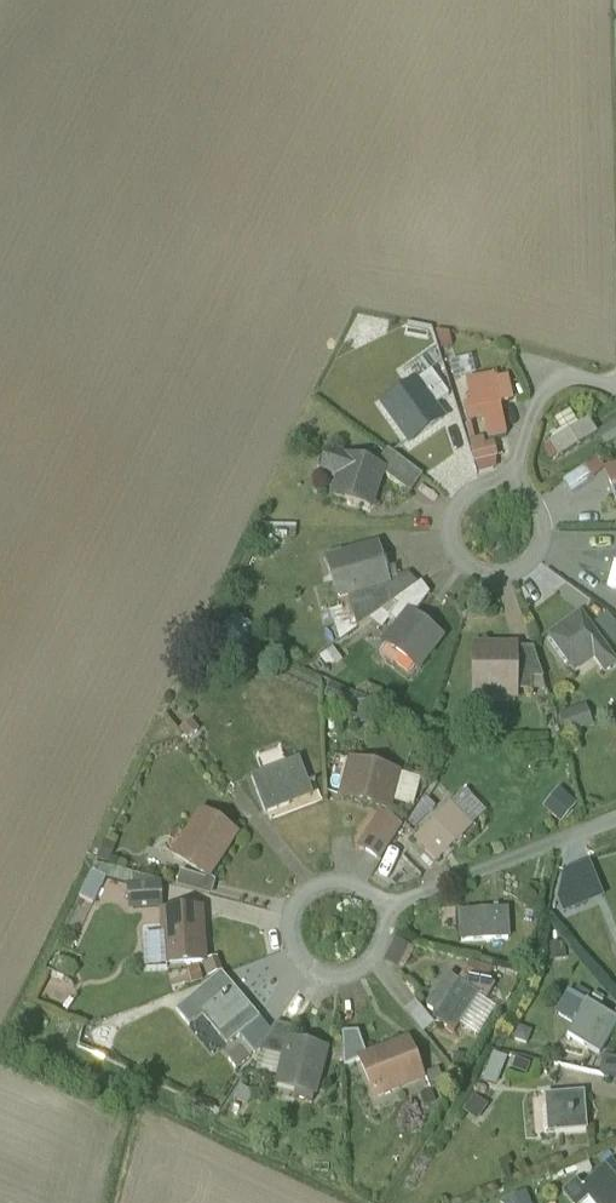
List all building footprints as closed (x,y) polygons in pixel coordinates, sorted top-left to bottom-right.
[(430,376),(416,387),(432,411),(448,400),(430,376)] [(492,378),(475,381),(476,384),(466,386),(471,408),(464,409),(467,423),(483,419),(489,443),(504,440),(498,407),(512,404),(507,385),(496,387),(495,384),(493,383),(492,378)] [(416,387),(384,410),(409,445),(441,424),(432,411),(416,387)] [(587,424),(552,446),(560,459),(595,438),(587,424)] [(470,446),(473,465),(495,460),(493,448),(484,449),(482,444),(470,446)] [(423,478),(388,452),(374,471),(382,474),(382,475),(410,496),(423,478)] [(374,471),(328,456),(324,469),(341,475),(334,498),(370,510),(382,475),(382,474),(374,471)] [(586,468),(563,484),(572,497),(594,481),(586,468)] [(607,476),(615,506),(615,473),(607,476)] [(377,549),(346,558),(347,558),(327,564),(338,600),(339,600),(387,586),(388,586),(384,573),(390,572),(387,559),(380,561),(377,549)] [(387,586),(339,600),(344,620),(353,618),(357,631),(392,606),(387,586)] [(417,588),(393,605),(398,609),(389,620),(400,628),(409,616),(414,619),(430,597),(417,588)] [(414,619),(409,616),(400,628),(386,646),(417,670),(441,640),(414,619)] [(581,619),(551,640),(566,660),(586,646),(605,672),(614,665),(581,619)] [(515,650),(475,650),(475,689),(513,690),(512,693),(532,693),(532,681),(515,681),(515,650)] [(534,650),(515,650),(515,681),(532,681),(544,681),(534,650)] [(299,762),(253,779),(266,814),(289,805),(285,794),(307,785),(299,762)] [(397,774),(352,762),(341,800),(387,812),(390,802),(397,774)] [(420,781),(397,774),(390,802),(413,811),(420,781)] [(450,807),(417,840),(438,861),(463,836),(454,828),(462,820),(450,807)] [(234,835),(203,815),(190,836),(200,842),(187,863),(208,876),(234,835)] [(382,816),(361,848),(381,862),(402,829),(382,816)] [(180,829),(167,849),(187,863),(200,842),(190,836),(180,829)] [(340,844),(345,873),(355,871),(351,843),(340,844)] [(417,845),(407,856),(428,876),(439,865),(417,845)] [(105,904),(114,875),(95,869),(87,899),(105,904)] [(191,876),(182,873),(178,886),(188,889),(191,876)] [(507,910),(461,913),(462,942),(508,939),(507,910)] [(201,912),(164,914),(166,951),(203,949),(201,912)] [(257,1019),(220,975),(190,1000),(227,1044),(238,1036),(257,1019)] [(479,997),(448,977),(428,1009),(438,1015),(445,1005),(465,1018),(479,997)] [(465,1018),(445,1005),(438,1015),(438,1020),(439,1024),(455,1034),(465,1018)] [(587,1005),(569,1037),(600,1055),(615,1028),(615,1022),(587,1005)] [(72,1023),(59,1018),(55,1027),(61,1029),(57,1040),(64,1043),(72,1023)] [(270,1035),(257,1019),(238,1036),(255,1055),(259,1052),(270,1035)] [(293,1030),(276,1025),(270,1035),(259,1052),(285,1059),(290,1041),(291,1041),(293,1030)] [(367,1058),(359,1033),(342,1034),(345,1068),(361,1061),(367,1058)] [(291,1041),(290,1041),(285,1059),(280,1078),(298,1083),(317,1088),(326,1050),(291,1041)] [(367,1058),(361,1061),(375,1097),(400,1087),(395,1076),(417,1067),(415,1060),(408,1042),(367,1058)] [(494,1055),(484,1081),(496,1085),(506,1059),(494,1055)] [(437,1070),(425,1075),(431,1090),(443,1085),(437,1070)] [(317,1088),(298,1083),(294,1098),(313,1103),(317,1088)] [(584,1094),(552,1097),(553,1110),(544,1111),(546,1134),(555,1133),(555,1134),(587,1131),(584,1094)] [(610,1166),(582,1190),(590,1199),(599,1192),(609,1202),(615,1202),(615,1173),(610,1166)] [(599,1192),(590,1199),(586,1202),(609,1202),(599,1192)]
